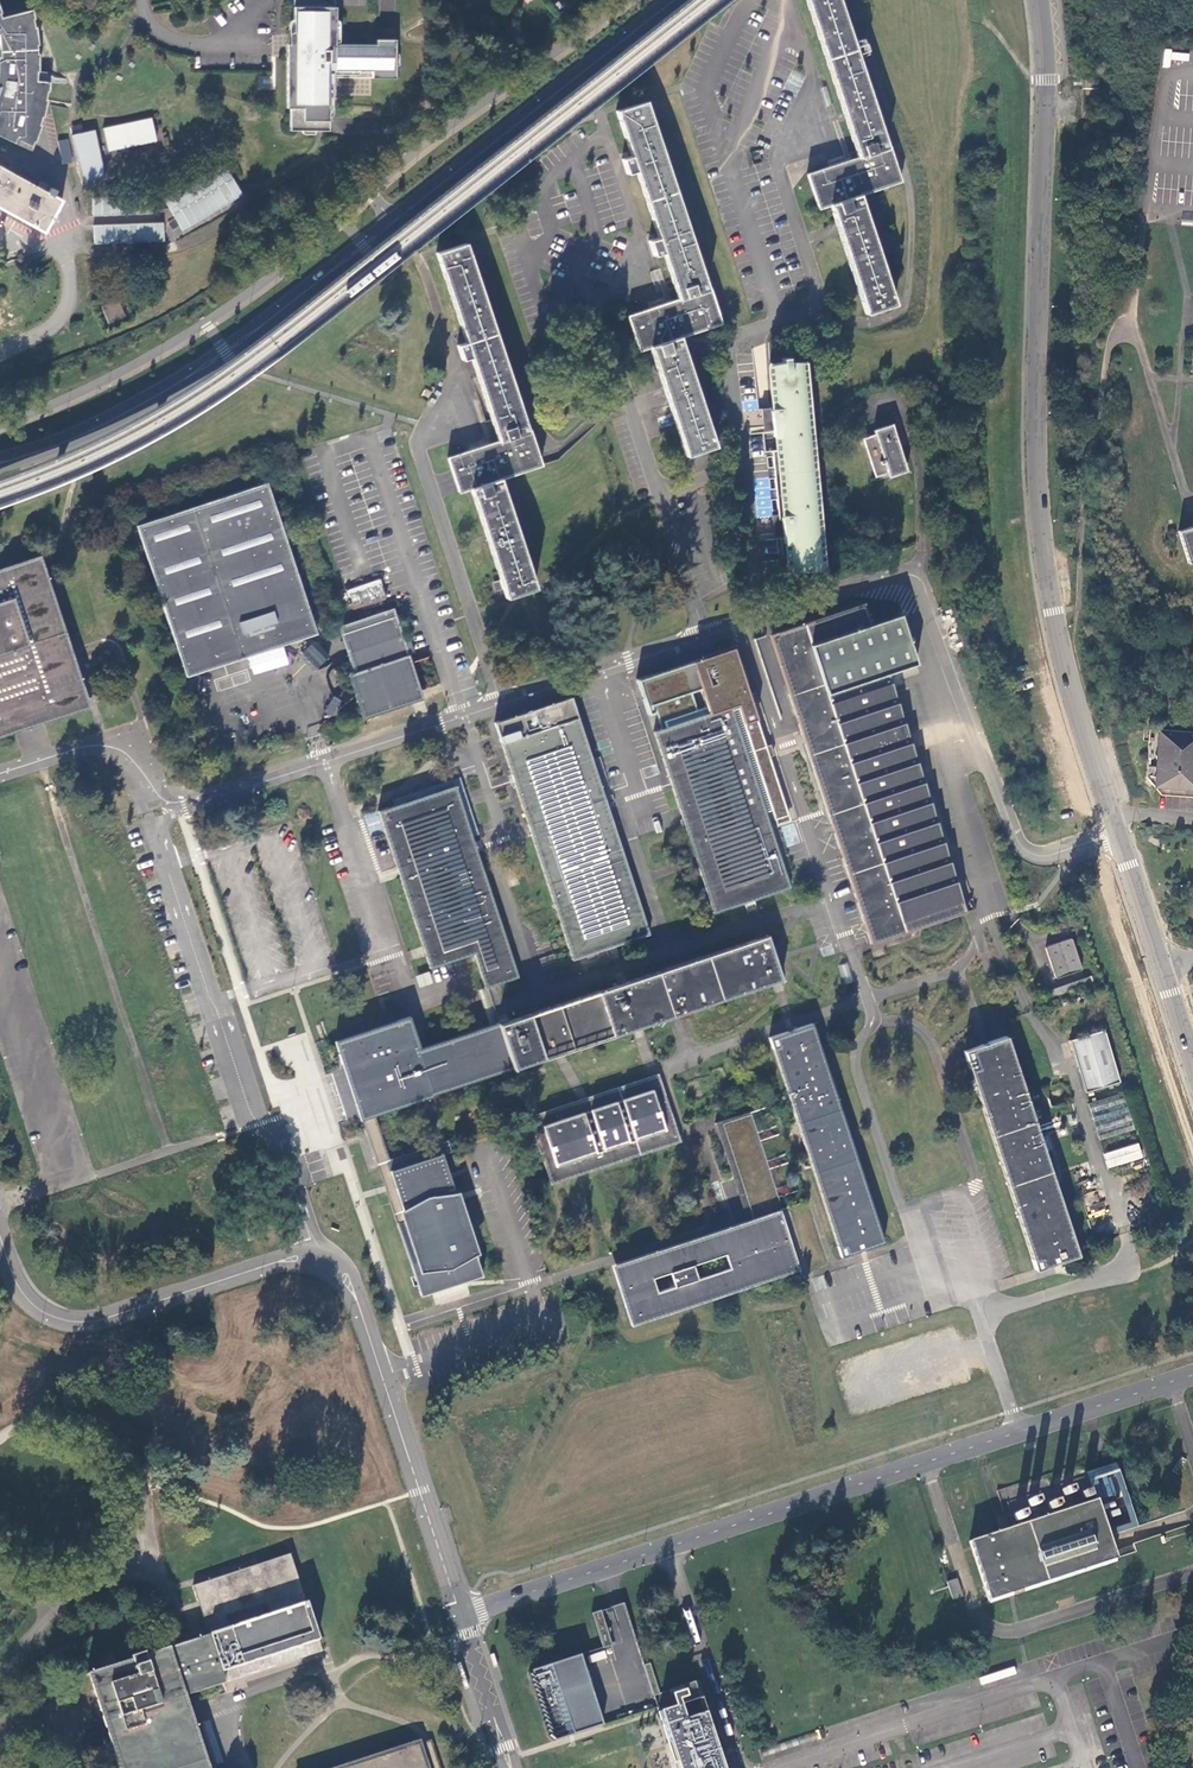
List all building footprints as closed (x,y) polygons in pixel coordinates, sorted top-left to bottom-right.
[(336,6),(305,6),(305,0),(295,0),(294,44),(288,44),(288,107),(291,107),(291,129),(329,129),(330,69),(373,70),(373,76),(397,77),(396,39),(377,39),(377,44),(336,43),(336,6)] [(890,146),(887,147),(876,112),(857,55),(865,52),(863,46),(861,39),(860,36),(852,38),(839,0),(807,0),(858,157),(845,161),(807,172),(819,208),(830,205),(836,224),(840,235),(865,313),(877,309),(880,308),(883,307),(895,304),(869,224),(860,195),(884,187),(902,180),(894,159),(890,146)] [(32,150),(36,140),(37,141),(43,123),(42,123),(42,122),(43,116),(45,117),(49,99),(47,98),(48,92),(50,92),(51,82),(38,80),(38,69),(40,69),(40,51),(39,51),(39,49),(38,45),(40,44),(39,26),(37,26),(36,20),(38,19),(38,16),(37,9),(3,17),(2,13),(4,12),(1,4),(0,1),(0,134),(32,150)] [(1083,80),(1083,89),(1100,90),(1100,81),(1083,80)] [(654,255),(664,252),(679,299),(662,305),(628,315),(639,350),(651,346),(665,386),(678,429),(687,455),(698,451),(705,449),(716,446),(680,337),(684,335),(687,334),(690,334),(722,323),(711,289),(708,290),(706,284),(697,256),(646,101),(632,106),(617,110),(632,155),(628,156),(623,158),(627,173),(637,170),(659,237),(654,238),(650,240),(654,255)] [(104,128),(108,150),(156,139),(151,117),(104,128)] [(71,136),(82,184),(105,179),(94,131),(71,136)] [(63,163),(72,162),(68,139),(58,140),(63,163)] [(0,165),(0,206),(28,222),(27,223),(45,233),(63,201),(47,191),(48,191),(39,186),(39,187),(0,165)] [(121,216),(122,207),(112,207),(112,197),(92,197),(92,216),(121,216)] [(167,224),(93,223),(93,242),(167,243),(167,224)] [(476,372),(498,440),(473,449),(447,457),(458,492),(470,490),(506,597),(521,592),(538,587),(501,479),(541,465),(530,430),(527,431),(466,243),(451,248),(437,253),(466,342),(461,343),(456,345),(462,362),(471,358),(476,372)] [(102,306),(108,322),(124,315),(118,300),(102,306)] [(779,514),(774,515),(777,538),(782,538),(784,559),(786,576),(805,574),(825,572),(823,537),(814,448),(804,355),(795,353),(786,352),(786,349),(781,350),(781,359),(771,362),(767,363),(766,365),(770,405),(770,408),(771,419),(773,430),(774,435),(776,436),(777,450),(773,450),(779,514)] [(770,408),(761,409),(764,431),(773,430),(771,419),(770,408)] [(873,427),(875,434),(863,438),(875,477),(887,474),(888,477),(909,470),(902,447),(898,435),(893,421),(873,427)] [(753,468),(757,517),(771,517),(768,467),(753,468)] [(266,649),(303,637),(300,629),(304,628),(314,624),(268,482),(137,524),(186,676),(221,666),(220,663),(218,656),(220,655),(232,652),(263,642),(266,649)] [(1177,531),(1186,563),(1192,561),(1192,526),(1177,531)] [(9,734),(15,732),(30,727),(45,723),(90,707),(78,668),(73,653),(72,649),(52,586),(50,580),(48,574),(41,555),(0,568),(0,737),(9,734)] [(771,634),(791,694),(789,695),(803,739),(842,857),(870,941),(871,944),(921,928),(966,912),(939,828),(922,775),(909,735),(888,673),(916,663),(901,614),(898,615),(873,623),(865,602),(774,633),(771,634)] [(405,642),(394,608),(345,623),(340,625),(343,634),(346,643),(351,659),(356,672),(350,674),(356,692),(357,697),(359,702),(365,718),(402,705),(412,702),(403,677),(402,674),(409,672),(414,670),(409,654),(414,652),(410,640),(405,642)] [(300,629),(303,637),(316,632),(314,624),(304,628),(300,629)] [(220,663),(266,649),(263,642),(232,652),(220,655),(218,656),(220,663)] [(698,865),(714,912),(745,902),(755,899),(791,887),(767,812),(769,811),(773,810),(777,824),(790,820),(769,756),(772,755),(774,754),(771,744),(768,745),(766,746),(734,647),(638,678),(649,714),(658,711),(663,728),(654,731),(684,822),(695,855),(697,860),(698,865)] [(325,712),(335,717),(343,701),(333,696),(325,712)] [(528,711),(495,722),(528,824),(533,837),(553,905),(555,910),(556,914),(571,959),(601,950),(616,945),(649,934),(613,824),(593,760),(573,697),(528,711)] [(1156,787),(1192,789),(1192,733),(1149,729),(1146,776),(1156,787)] [(474,953),(485,987),(488,987),(493,986),(498,984),(519,977),(477,852),(476,846),(474,841),(456,785),(430,794),(418,798),(404,803),(378,811),(397,870),(399,876),(423,950),(429,968),(467,956),(474,953)] [(977,908),(973,897),(964,900),(967,911),(977,908)] [(1188,927),(1192,925),(1192,898),(1180,902),(1188,927)] [(510,1058),(513,1068),(514,1067),(519,1066),(524,1064),(554,1054),(558,1052),(563,1051),(634,1028),(638,1026),(643,1025),(670,1016),(692,1009),(770,983),(771,984),(773,984),(778,982),(781,981),(773,955),(772,953),(766,934),(755,938),(756,939),(505,1021),(499,1023),(510,1058)] [(1069,937),(1047,944),(1046,947),(1054,975),(1058,977),(1079,970),(1080,967),(1072,939),(1069,937)] [(857,981),(850,960),(838,964),(845,984),(857,981)] [(420,985),(431,982),(429,973),(417,976),(420,985)] [(488,987),(485,987),(478,990),(490,1026),(499,1023),(488,987)] [(513,1068),(510,1058),(499,1023),(490,1026),(478,1030),(434,1044),(428,1046),(420,1049),(409,1016),(391,1022),(389,1023),(386,1024),(335,1040),(344,1069),(358,1112),(361,1120),(364,1119),(368,1117),(375,1115),(423,1099),(428,1098),(433,1096),(434,1093),(513,1068)] [(793,1029),(770,1037),(783,1076),(798,1122),(800,1128),(802,1134),(822,1197),(841,1256),(859,1251),(863,1250),(866,1249),(885,1242),(812,1022),(793,1029)] [(1105,1029),(1070,1040),(1086,1091),(1120,1081),(1105,1029)] [(980,1045),(964,1050),(1036,1269),(1056,1263),(1079,1255),(1055,1184),(1025,1093),(1006,1036),(989,1042),(985,1043),(980,1045)] [(681,1141),(658,1075),(654,1076),(649,1077),(589,1097),(584,1099),(580,1100),(537,1113),(529,1116),(551,1183),(681,1141)] [(1124,1091),(1088,1102),(1100,1139),(1135,1128),(1124,1091)] [(724,1132),(752,1219),(771,1279),(800,1270),(781,1209),(789,1206),(802,1203),(798,1190),(778,1196),(775,1188),(795,1182),(789,1162),(769,1168),(766,1160),(786,1154),(779,1134),(760,1140),(757,1132),(777,1126),(771,1108),(766,1110),(764,1107),(757,1110),(720,1122),(724,1132)] [(444,1154),(452,1151),(451,1149),(451,1146),(450,1143),(449,1140),(447,1140),(443,1141),(438,1143),(389,1159),(375,1115),(368,1117),(364,1119),(378,1165),(379,1168),(386,1190),(397,1222),(402,1221),(407,1220),(391,1170),(444,1154)] [(1138,1143),(1103,1153),(1107,1168),(1142,1158),(1138,1143)] [(450,1172),(444,1154),(391,1170),(407,1220),(402,1221),(397,1222),(421,1295),(445,1287),(458,1283),(467,1280),(484,1275),(476,1253),(479,1252),(477,1248),(476,1244),(475,1241),(462,1200),(461,1197),(459,1193),(458,1190),(455,1189),(451,1175),(450,1173),(450,1172)] [(1091,1207),(1092,1216),(1106,1214),(1105,1205),(1091,1207)] [(771,1279),(752,1219),(714,1231),(612,1265),(628,1315),(632,1325),(771,1279)] [(1002,1531),(969,1542),(971,1547),(972,1549),(972,1550),(989,1600),(989,1601),(990,1603),(1010,1596),(1013,1596),(1015,1595),(1117,1561),(1116,1558),(1137,1551),(1134,1544),(1114,1551),(1111,1543),(1109,1536),(1137,1526),(1115,1462),(1109,1464),(1105,1466),(1085,1472),(1087,1476),(1005,1503),(1013,1528),(1008,1529),(1002,1531)] [(181,1697),(189,1695),(217,1686),(244,1677),(243,1676),(240,1666),(317,1640),(288,1554),(260,1563),(257,1564),(193,1585),(200,1610),(208,1636),(192,1640),(148,1655),(142,1635),(124,1641),(129,1657),(129,1659),(130,1659),(131,1661),(86,1675),(87,1677),(89,1676),(119,1767),(205,1767),(181,1697)] [(947,1583),(952,1600),(961,1597),(956,1580),(947,1583)] [(589,1615),(601,1649),(610,1646),(599,1612),(589,1615)] [(240,1666),(243,1676),(320,1649),(317,1640),(240,1666)] [(529,1672),(552,1742),(601,1726),(578,1656),(529,1672)] [(642,1666),(652,1696),(658,1694),(648,1664),(642,1666)] [(703,1713),(662,1727),(675,1767),(714,1767),(709,1752),(715,1750),(703,1713)] [(422,1741),(337,1767),(431,1767),(422,1741)] [(715,1750),(709,1752),(714,1767),(721,1767),(715,1750)]
